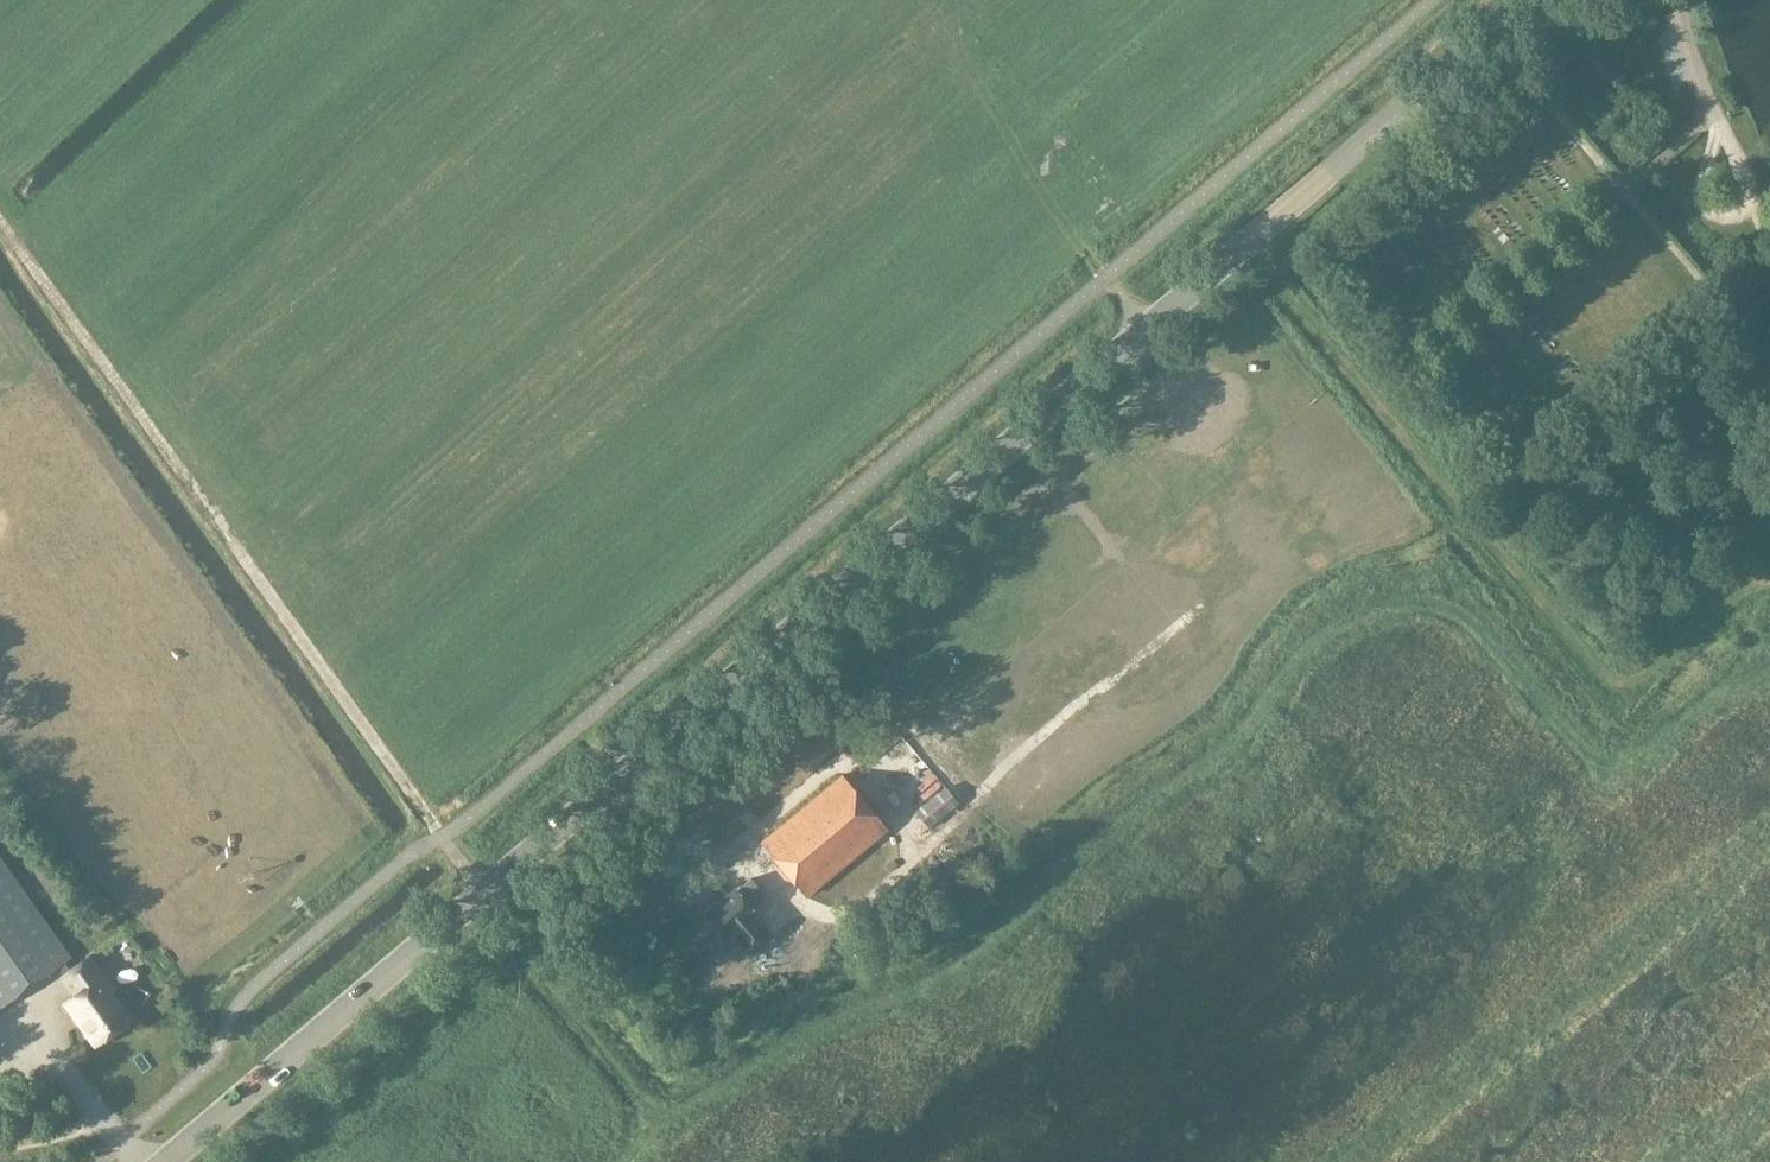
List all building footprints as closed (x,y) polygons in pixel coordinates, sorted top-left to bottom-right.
[(803,900),(816,889),(885,831),(840,777),(758,846),(803,900)] [(60,975),(60,976),(73,995),(63,1002),(93,1046),(128,1021),(108,992),(111,990),(88,956),(68,970),(63,962),(69,958),(0,860),(0,1006),(55,968),(60,975)] [(735,890),(704,916),(722,938),(729,932),(749,956),(771,938),(752,914),(753,913),(747,905),(762,893),(750,879),(735,891),(735,890)] [(558,915),(565,909),(560,903),(553,909),(558,915)]
